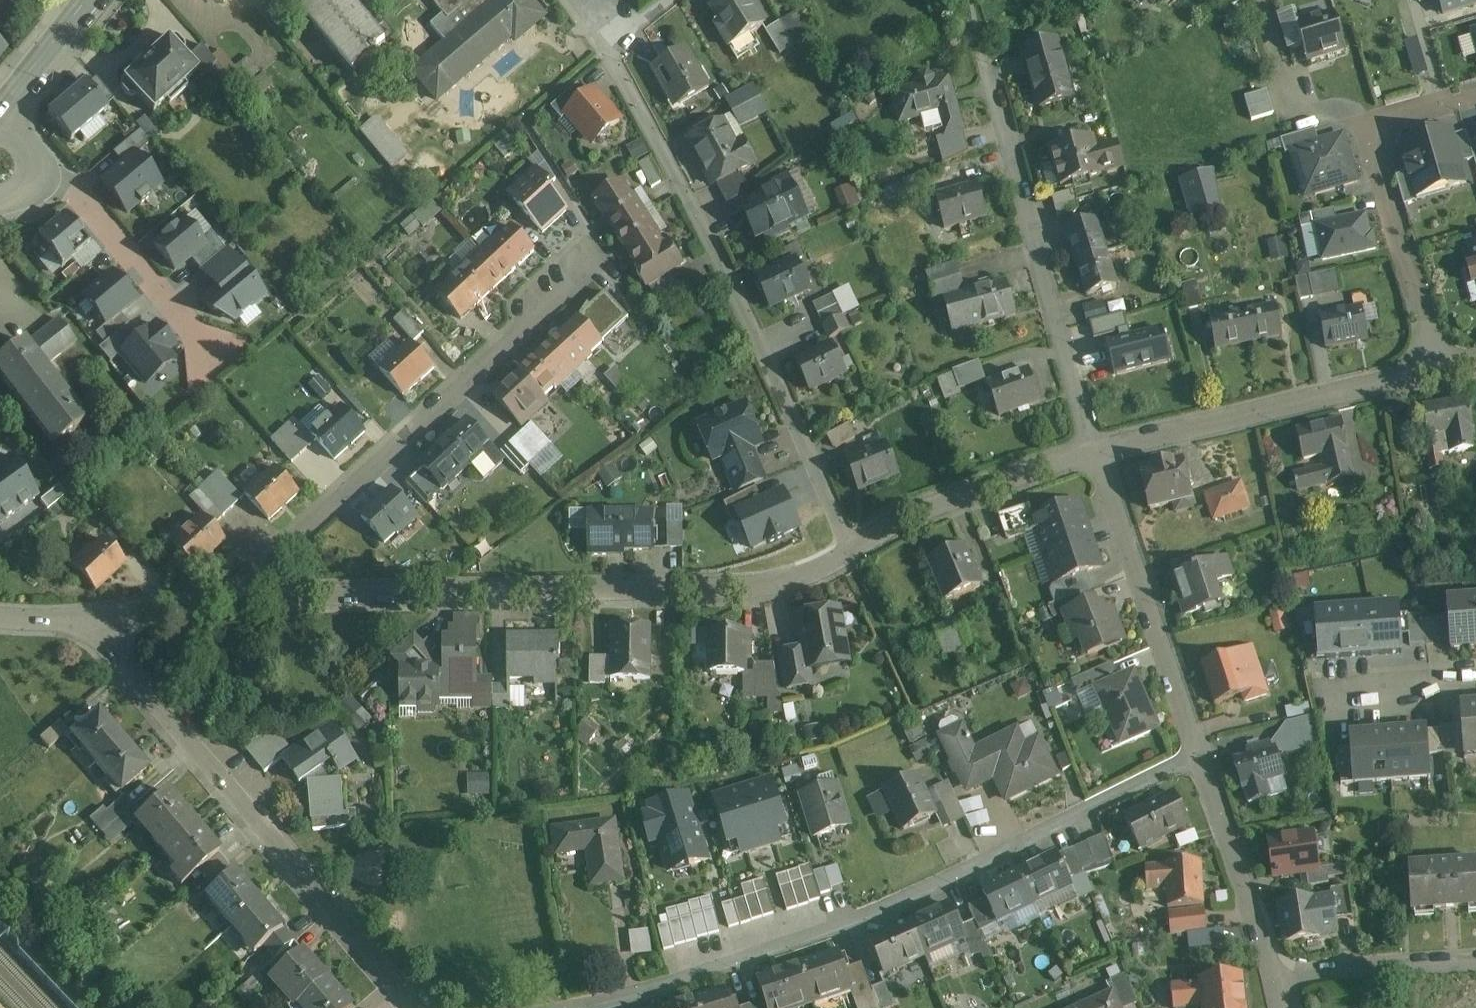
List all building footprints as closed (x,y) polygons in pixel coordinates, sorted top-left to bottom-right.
[(349,0),(314,0),(301,10),(354,74),(378,54),(376,52),(386,44),(349,0)] [(448,20),(455,14),(466,26),(412,70),(437,99),(513,36),(517,40),(546,17),(531,0),(497,0),(495,1),(494,0),(431,0),(448,20)] [(712,8),(721,22),(716,25),(730,48),(764,27),(748,0),(725,0),(712,8)] [(1444,14),(1475,5),(1475,0),(1440,0),(1444,14)] [(1294,15),(1280,19),(1290,51),(1303,47),(1297,27),(1294,15)] [(1297,27),(1303,47),(1307,62),(1346,51),(1335,15),(1297,27)] [(805,39),(791,16),(780,23),(794,46),(805,39)] [(794,46),(780,23),(766,31),(780,54),(794,46)] [(136,98),(137,97),(153,114),(166,102),(170,106),(188,89),(185,85),(197,74),(197,73),(187,62),(189,60),(188,59),(184,54),(184,52),(184,50),(184,49),(183,47),(183,46),(178,41),(177,40),(176,40),(174,39),(173,39),(171,39),(170,39),(168,41),(124,81),(124,82),(123,83),(122,84),(122,85),(121,86),(121,88),(122,90),(123,92),(127,96),(128,97),(129,98),(131,98),(132,98),(134,98),(136,98)] [(1058,39),(1024,49),(1029,67),(1063,57),(1058,39)] [(202,46),(188,59),(189,60),(187,62),(197,73),(197,74),(202,80),(209,73),(219,85),(228,77),(227,75),(213,58),(202,46)] [(687,50),(653,70),(664,90),(670,87),(681,104),(709,88),(687,50)] [(227,75),(235,68),(221,51),(213,58),(227,75)] [(1063,57),(1029,67),(1040,108),(1074,99),(1063,57)] [(949,79),(935,83),(934,79),(927,75),(920,77),(916,83),(917,88),(894,94),(901,123),(922,117),(924,128),(934,133),(944,130),(946,137),(964,132),(949,79)] [(84,82),(47,113),(71,142),(108,110),(105,107),(113,100),(96,80),(88,87),(84,82)] [(579,85),(552,108),(562,120),(568,115),(567,114),(588,96),(579,85)] [(754,87),(727,101),(735,117),(762,102),(754,87)] [(612,128),(620,121),(594,91),(588,96),(567,114),(568,115),(593,144),(601,137),(611,138),(612,128)] [(1268,91),(1245,98),(1249,109),(1271,103),(1268,91)] [(1271,103),(1249,109),(1252,121),(1274,114),(1271,103)] [(374,116),(358,131),(395,170),(411,155),(374,116)] [(145,119),(137,126),(151,144),(160,137),(145,119)] [(736,147),(723,123),(689,140),(714,186),(717,184),(741,172),(755,164),(744,143),(736,147)] [(1315,130),(1281,140),(1286,154),(1292,153),(1291,152),(1319,143),(1315,130)] [(1442,133),(1400,145),(1408,173),(1415,197),(1416,197),(1448,187),(1449,189),(1467,184),(1461,164),(1452,167),(1444,140),(1442,133)] [(1467,133),(1444,140),(1452,167),(1461,164),(1475,161),(1469,143),(1467,133)] [(1319,143),(1291,152),(1292,153),(1301,183),(1311,180),(1315,195),(1357,182),(1344,136),(1319,143)] [(636,160),(651,153),(644,138),(629,145),(636,160)] [(1092,139),(1051,150),(1061,187),(1103,175),(1102,173),(1108,171),(1102,148),(1095,150),(1092,139)] [(1125,167),(1119,144),(1102,148),(1108,171),(1125,167)] [(98,182),(126,216),(163,185),(134,151),(98,182)] [(664,181),(651,158),(639,165),(652,188),(664,181)] [(973,166),(947,173),(948,173),(952,187),(951,187),(951,188),(977,181),(973,166)] [(741,172),(717,184),(728,204),(749,189),(741,172)] [(1215,172),(1181,182),(1192,217),(1210,211),(1222,208),(1215,172)] [(510,194),(543,231),(567,210),(534,173),(510,194)] [(1408,173),(1396,177),(1405,206),(1418,202),(1416,197),(1415,197),(1408,173)] [(776,190),(750,202),(757,216),(748,220),(757,238),(765,234),(769,242),(789,233),(786,227),(807,217),(789,179),(774,186),(776,190)] [(623,183),(595,201),(616,234),(646,215),(634,195),(631,196),(623,183)] [(852,186),(835,192),(842,210),(859,204),(852,186)] [(979,186),(936,198),(945,229),(988,217),(979,186)] [(1074,190),(1052,197),(1056,207),(1077,201),(1074,190)] [(741,195),(724,208),(729,220),(749,210),(741,195)] [(431,201),(413,217),(422,227),(424,229),(442,213),(431,201)] [(1056,207),(1059,219),(1073,214),(1079,209),(1077,201),(1056,207)] [(1335,210),(1299,217),(1302,229),(1315,226),(1337,221),(1335,210)] [(62,214),(27,240),(60,284),(96,257),(62,214)] [(646,215),(616,234),(616,235),(636,267),(638,270),(637,275),(642,282),(646,283),(648,286),(671,272),(682,265),(669,246),(665,248),(658,237),(660,236),(647,215),(646,215)] [(1337,221),(1315,226),(1322,261),(1376,250),(1373,234),(1370,234),(1366,215),(1337,221)] [(176,216),(147,236),(173,274),(202,254),(176,216)] [(413,217),(402,227),(410,237),(422,227),(413,217)] [(1096,222),(1068,231),(1078,264),(1106,254),(1096,222)] [(534,252),(512,228),(500,239),(498,237),(480,254),(504,280),(534,252)] [(1284,239),(1267,243),(1272,262),(1289,258),(1284,239)] [(1469,247),(1474,265),(1468,266),(1473,284),(1475,283),(1475,245),(1469,247)] [(798,246),(783,253),(788,264),(797,260),(803,258),(798,246)] [(231,251),(190,284),(227,329),(268,295),(231,251)] [(480,254),(463,270),(465,272),(453,282),(439,295),(462,320),(476,307),(476,306),(504,280),(480,254)] [(1106,254),(1078,264),(1088,296),(1117,287),(1106,254)] [(788,264),(757,279),(771,309),(811,290),(797,260),(788,264)] [(957,266),(947,269),(931,277),(937,300),(964,291),(957,266)] [(82,296),(106,324),(134,301),(111,272),(82,296)] [(683,291),(671,272),(648,286),(660,306),(683,291)] [(1309,276),(1296,279),(1300,301),(1313,298),(1309,276)] [(1196,283),(1183,286),(1189,310),(1202,307),(1196,283)] [(964,296),(947,301),(955,332),(1015,316),(1007,284),(964,296)] [(629,319),(606,294),(579,318),(603,344),(629,319)] [(844,316),(834,295),(813,304),(824,326),(843,316),(844,316)] [(1104,303),(1084,308),(1087,323),(1108,318),(1104,303)] [(1277,306),(1244,313),(1250,342),(1282,336),(1277,306)] [(1362,310),(1321,318),(1327,349),(1368,341),(1362,310)] [(425,334),(404,313),(395,321),(415,343),(425,334)] [(1244,313),(1210,320),(1216,349),(1250,342),(1244,313)] [(843,316),(824,326),(830,339),(850,330),(843,316)] [(603,344),(579,318),(550,346),(574,372),(593,356),(591,354),(603,344)] [(1108,318),(1087,323),(1091,337),(1096,335),(1098,342),(1113,338),(1108,318)] [(27,345),(23,341),(0,359),(0,375),(55,446),(86,422),(44,367),(76,342),(59,320),(43,332),(27,345)] [(149,320),(110,348),(147,400),(186,372),(149,320)] [(1162,331),(1108,344),(1116,375),(1170,361),(1162,331)] [(412,345),(401,356),(399,354),(380,370),(404,396),(434,369),(412,345)] [(832,345),(796,362),(810,391),(846,374),(832,345)] [(574,372),(550,346),(521,373),(543,397),(554,387),(556,389),(574,372)] [(979,362),(953,371),(954,374),(960,390),(987,381),(979,362)] [(619,367),(610,376),(625,391),(634,383),(619,367)] [(989,385),(1000,419),(1044,404),(1032,370),(989,385)] [(520,373),(494,397),(522,427),(548,403),(543,397),(521,373),(520,373)] [(954,374),(938,380),(945,401),(962,395),(960,390),(954,374)] [(323,378),(313,383),(320,398),(330,393),(323,378)] [(225,393),(216,381),(208,388),(217,400),(225,393)] [(1422,405),(1427,433),(1430,454),(1441,453),(1475,447),(1475,440),(1469,398),(1422,405)] [(745,405),(698,425),(714,461),(761,441),(745,405)] [(365,433),(343,409),(332,420),(330,418),(312,434),(335,460),(365,433)] [(1341,418),(1296,429),(1303,458),(1321,454),(1348,448),(1341,418)] [(492,449),(467,422),(420,465),(423,468),(444,490),(471,465),(473,467),(492,449)] [(533,423),(510,445),(530,467),(553,445),(533,423)] [(311,447),(291,425),(273,441),(293,463),(311,447)] [(856,438),(848,425),(829,436),(836,449),(856,438)] [(1441,453),(1430,454),(1427,433),(1423,433),(1429,468),(1443,466),(1441,453)] [(897,475),(885,444),(862,453),(863,455),(848,461),(860,490),(897,475)] [(530,467),(510,445),(501,453),(521,475),(530,467)] [(750,447),(723,459),(736,491),(764,479),(750,447)] [(1348,448),(1321,454),(1323,466),(1327,484),(1355,477),(1348,448)] [(0,463),(0,487),(18,512),(40,497),(10,455),(0,463)] [(1182,460),(1141,470),(1151,510),(1183,502),(1184,507),(1194,505),(1182,460)] [(1323,466),(1293,473),(1297,491),(1327,484),(1323,466)] [(444,490),(423,468),(407,483),(427,505),(444,490)] [(299,494),(277,469),(266,480),(264,478),(246,495),(270,521),(299,494)] [(242,500),(218,473),(199,491),(223,517),(242,500)] [(1240,482),(1206,494),(1214,519),(1224,516),(1249,508),(1240,482)] [(59,486),(41,501),(48,510),(66,495),(59,486)] [(18,512),(0,487),(0,525),(18,512)] [(763,502),(757,488),(724,503),(732,521),(739,518),(737,514),(763,502)] [(223,518),(198,491),(189,499),(214,526),(223,518)] [(393,492),(364,518),(385,542),(397,532),(399,533),(417,518),(393,492)] [(789,514),(780,495),(763,502),(737,514),(739,518),(754,550),(769,543),(770,545),(785,538),(784,536),(800,530),(792,513),(789,514)] [(1079,503),(1034,519),(1038,530),(1046,555),(1092,540),(1079,503)] [(671,521),(686,521),(686,505),(671,505),(671,521)] [(1030,508),(1001,517),(1008,540),(1038,530),(1034,519),(1033,519),(1030,508)] [(1249,508),(1224,516),(1229,531),(1253,523),(1249,508)] [(653,550),(653,515),(590,516),(591,555),(610,555),(610,550),(653,550)] [(223,544),(202,520),(190,531),(187,528),(169,545),(194,571),(223,544)] [(683,523),(669,523),(669,549),(683,549),(683,523)] [(1092,540),(1046,555),(1056,583),(1087,573),(1101,568),(1092,540)] [(89,550),(72,566),(96,592),(125,565),(104,541),(92,552),(89,550)] [(965,549),(930,563),(946,602),(981,588),(965,549)] [(1200,565),(1197,555),(1171,564),(1174,573),(1200,565)] [(1174,573),(1172,574),(1186,616),(1204,610),(1205,613),(1222,607),(1215,584),(1232,578),(1225,556),(1200,565),(1174,573)] [(1093,590),(1087,573),(1056,583),(1055,584),(1061,602),(1093,590)] [(1061,602),(1050,607),(1055,620),(1066,615),(1066,614),(1093,604),(1093,605),(1098,603),(1094,590),(1061,602)] [(1448,600),(1449,618),(1451,643),(1451,648),(1475,647),(1475,598),(1448,600)] [(1104,606),(1095,609),(1093,605),(1093,604),(1066,614),(1066,615),(1073,632),(1079,630),(1089,656),(1124,642),(1112,612),(1107,614),(1104,606)] [(1399,606),(1316,612),(1319,659),(1402,653),(1399,606)] [(1290,608),(1270,612),(1275,633),(1290,630),(1287,617),(1292,616),(1290,608)] [(839,612),(799,619),(805,651),(808,667),(809,667),(848,660),(839,612)] [(479,642),(479,616),(453,616),(453,628),(448,629),(448,641),(475,640),(475,642),(479,642)] [(1449,618),(1422,620),(1426,645),(1451,643),(1449,618)] [(961,621),(934,631),(945,656),(971,646),(961,621)] [(650,627),(613,626),(612,679),(649,680),(650,627)] [(745,633),(695,633),(695,647),(711,647),(711,675),(745,675),(745,651),(750,651),(750,643),(745,643),(745,633)] [(415,636),(392,658),(401,667),(423,645),(415,636)] [(436,650),(428,641),(423,645),(401,667),(402,668),(402,708),(418,708),(418,714),(435,714),(435,708),(438,708),(438,701),(474,700),(475,710),(493,710),(493,686),(493,682),(475,682),(475,642),(475,640),(448,641),(444,641),(444,669),(438,669),(438,662),(431,654),(436,650)] [(559,640),(507,641),(508,680),(534,680),(535,686),(557,686),(556,661),(559,661),(559,640)] [(1248,649),(1202,664),(1209,684),(1254,669),(1248,649)] [(805,651),(781,655),(788,690),(812,686),(809,667),(808,667),(805,651)] [(606,658),(591,658),(590,684),(606,684),(606,658)] [(780,693),(775,664),(754,664),(755,694),(780,693)] [(1113,664),(1073,681),(1079,696),(1097,688),(1120,679),(1113,664)] [(1254,669),(1209,684),(1215,703),(1243,694),(1246,701),(1266,694),(1258,668),(1254,669)] [(1120,679),(1097,688),(1098,691),(1103,688),(1111,706),(1105,708),(1120,745),(1158,729),(1134,674),(1120,679)] [(378,679),(360,695),(366,702),(384,685),(378,679)] [(511,688),(494,689),(494,686),(493,686),(493,710),(511,710),(511,688)] [(517,689),(517,709),(531,708),(530,689),(517,689)] [(1057,689),(1043,694),(1048,707),(1062,701),(1057,689)] [(371,719),(351,697),(337,711),(357,732),(371,719)] [(1307,704),(1285,709),(1288,719),(1309,715),(1307,704)] [(1461,707),(1465,755),(1475,754),(1475,706),(1461,707)] [(99,714),(71,739),(95,766),(123,742),(99,714)] [(958,721),(953,719),(942,725),(940,730),(943,736),(961,728),(958,721)] [(1307,720),(1285,724),(1287,735),(1309,731),(1307,720)] [(598,730),(585,721),(579,729),(592,739),(598,730)] [(918,721),(902,728),(918,761),(933,753),(918,721)] [(60,722),(41,738),(50,749),(69,733),(60,722)] [(1031,725),(975,753),(969,740),(970,740),(969,737),(968,738),(963,727),(961,728),(943,736),(940,738),(962,781),(967,779),(972,790),(985,783),(982,776),(995,770),(1010,800),(1056,777),(1031,725)] [(1458,726),(1440,727),(1441,729),(1444,753),(1445,757),(1460,756),(1458,726)] [(335,729),(286,762),(301,785),(307,781),(313,787),(315,819),(344,817),(344,813),(342,785),(333,786),(323,771),(334,763),(336,767),(340,765),(338,762),(352,753),(335,729)] [(1441,729),(1427,731),(1429,755),(1444,753),(1441,729)] [(275,730),(269,730),(245,749),(265,773),(292,751),(275,730)] [(1427,731),(1350,737),(1351,749),(1354,785),(1431,778),(1429,755),(1427,731)] [(147,771),(123,742),(95,766),(121,795),(147,771)] [(1269,746),(1248,753),(1250,758),(1235,763),(1242,789),(1245,788),(1249,803),(1270,797),(1266,782),(1283,777),(1276,751),(1271,753),(1269,746)] [(1354,785),(1351,749),(1339,750),(1342,786),(1354,785)] [(797,767),(782,772),(786,785),(801,780),(797,767)] [(490,796),(490,775),(468,776),(468,796),(490,796)] [(833,775),(819,779),(817,783),(820,790),(802,796),(815,838),(837,832),(843,835),(846,829),(850,828),(833,775)] [(917,776),(885,791),(895,812),(905,831),(937,816),(917,776)] [(778,829),(785,827),(771,781),(743,790),(761,849),(781,842),(778,829)] [(965,818),(949,784),(936,789),(951,824),(965,818)] [(741,854),(761,849),(743,790),(715,798),(729,844),(738,842),(741,854)] [(895,812),(885,791),(871,799),(881,819),(895,812)] [(1175,793),(1126,819),(1136,840),(1157,829),(1161,838),(1190,824),(1175,793)] [(141,816),(135,821),(136,822),(161,851),(193,824),(167,794),(141,816)] [(123,796),(106,812),(103,809),(89,820),(102,833),(115,822),(133,807),(123,796)] [(689,798),(671,804),(670,801),(649,808),(651,816),(644,818),(652,843),(660,841),(669,871),(689,864),(690,867),(709,861),(689,798)] [(133,807),(115,822),(124,833),(136,822),(135,821),(141,816),(133,807)] [(344,817),(315,819),(315,830),(357,826),(356,812),(344,813),(344,817)] [(1391,818),(1380,819),(1381,834),(1392,833),(1391,818)] [(220,856),(193,824),(161,851),(175,868),(169,873),(182,888),(200,873),(219,857),(220,856)] [(616,824),(554,832),(558,863),(589,859),(593,887),(623,883),(616,824)] [(1314,835),(1282,840),(1284,850),(1271,852),(1275,877),(1307,873),(1319,871),(1319,870),(1314,835)] [(1105,836),(1087,843),(1088,844),(1096,865),(1097,867),(1114,860),(1105,836)] [(1088,844),(1074,850),(1082,870),(1096,865),(1088,844)] [(1082,870),(1074,850),(1062,855),(1074,880),(1085,876),(1082,870)] [(1056,855),(1020,873),(1035,905),(1049,897),(1056,910),(1077,900),(1056,855)] [(219,857),(200,873),(207,881),(225,865),(219,857)] [(1202,862),(1166,865),(1166,867),(1146,868),(1147,893),(1167,892),(1168,908),(1204,906),(1202,862)] [(1409,867),(1412,915),(1475,911),(1475,863),(1409,867)] [(225,865),(207,881),(214,890),(233,874),(225,865)] [(820,899),(810,866),(799,869),(799,870),(809,902),(820,899)] [(1342,866),(1319,870),(1319,871),(1307,873),(1309,887),(1330,884),(1329,879),(1344,877),(1342,866)] [(826,870),(831,889),(844,885),(838,867),(826,870)] [(825,869),(814,873),(821,895),(832,891),(831,889),(826,870),(825,869)] [(809,902),(799,870),(788,873),(798,907),(810,904),(809,902)] [(214,890),(206,897),(233,927),(261,903),(235,872),(214,890)] [(798,907),(788,873),(777,877),(787,911),(798,907)] [(1020,873),(983,891),(988,901),(999,922),(1013,915),(1020,931),(1043,921),(1035,905),(1020,873)] [(1092,893),(1085,876),(1074,880),(1081,898),(1092,893)] [(763,917),(774,914),(764,880),(753,883),(763,917)] [(763,917),(753,883),(741,887),(745,898),(752,920),(763,917)] [(1349,888),(1330,891),(1332,899),(1333,898),(1336,915),(1353,912),(1349,888)] [(711,898),(701,900),(709,935),(720,932),(711,898)] [(740,924),(752,920),(745,898),(734,902),(740,924)] [(1314,898),(1280,904),(1286,943),(1320,938),(1320,936),(1338,933),(1336,915),(1333,898),(1332,899),(1315,901),(1314,898)] [(709,935),(701,900),(689,903),(689,906),(697,937),(709,935)] [(988,901),(968,910),(975,924),(979,932),(999,922),(988,901)] [(740,924),(734,902),(722,905),(729,927),(740,924)] [(261,903),(233,927),(256,955),(266,946),(285,930),(261,903)] [(678,908),(686,943),(698,940),(697,937),(689,906),(678,908)] [(675,946),(686,943),(678,908),(666,911),(670,925),(675,946)] [(949,908),(910,924),(924,957),(962,941),(964,940),(959,931),(949,908)] [(1204,911),(1170,914),(1173,936),(1206,932),(1204,911)] [(889,933),(869,942),(884,975),(924,957),(910,924),(890,933),(889,933)] [(979,932),(975,924),(959,931),(964,940),(962,941),(969,956),(988,951),(979,932)] [(675,946),(670,925),(658,927),(664,951),(675,948),(675,946)] [(632,930),(633,954),(654,953),(652,929),(632,930)] [(285,930),(266,946),(276,958),(295,942),(285,930)] [(272,981),(281,991),(272,998),(280,1007),(297,1007),(300,1005),(329,981),(304,953),(272,981)] [(839,956),(800,968),(812,1004),(851,992),(852,991),(845,969),(844,969),(839,956)] [(845,969),(852,991),(851,992),(856,1007),(879,1007),(872,989),(862,963),(845,969)] [(1065,971),(1057,965),(1049,975),(1057,981),(1065,971)] [(758,982),(765,1003),(767,1007),(800,1007),(812,1004),(800,968),(758,982)] [(259,974),(243,988),(250,996),(266,983),(259,974)] [(1107,987),(1111,996),(1113,994),(1119,1007),(1130,1007),(1138,1005),(1127,978),(1107,987)] [(1201,982),(1203,1007),(1245,1007),(1243,978),(1201,982)] [(300,1005),(301,1006),(302,1005),(304,1007),(352,1007),(329,981),(300,1005)] [(884,984),(872,989),(879,1007),(893,1007),(894,1007),(884,984)] [(1173,986),(1175,1007),(1203,1007),(1201,984),(1173,986)] [(685,1004),(686,1007),(732,1007),(728,992),(685,1004)] [(1082,1007),(1119,1007),(1113,994),(1111,996),(1082,1007)]
